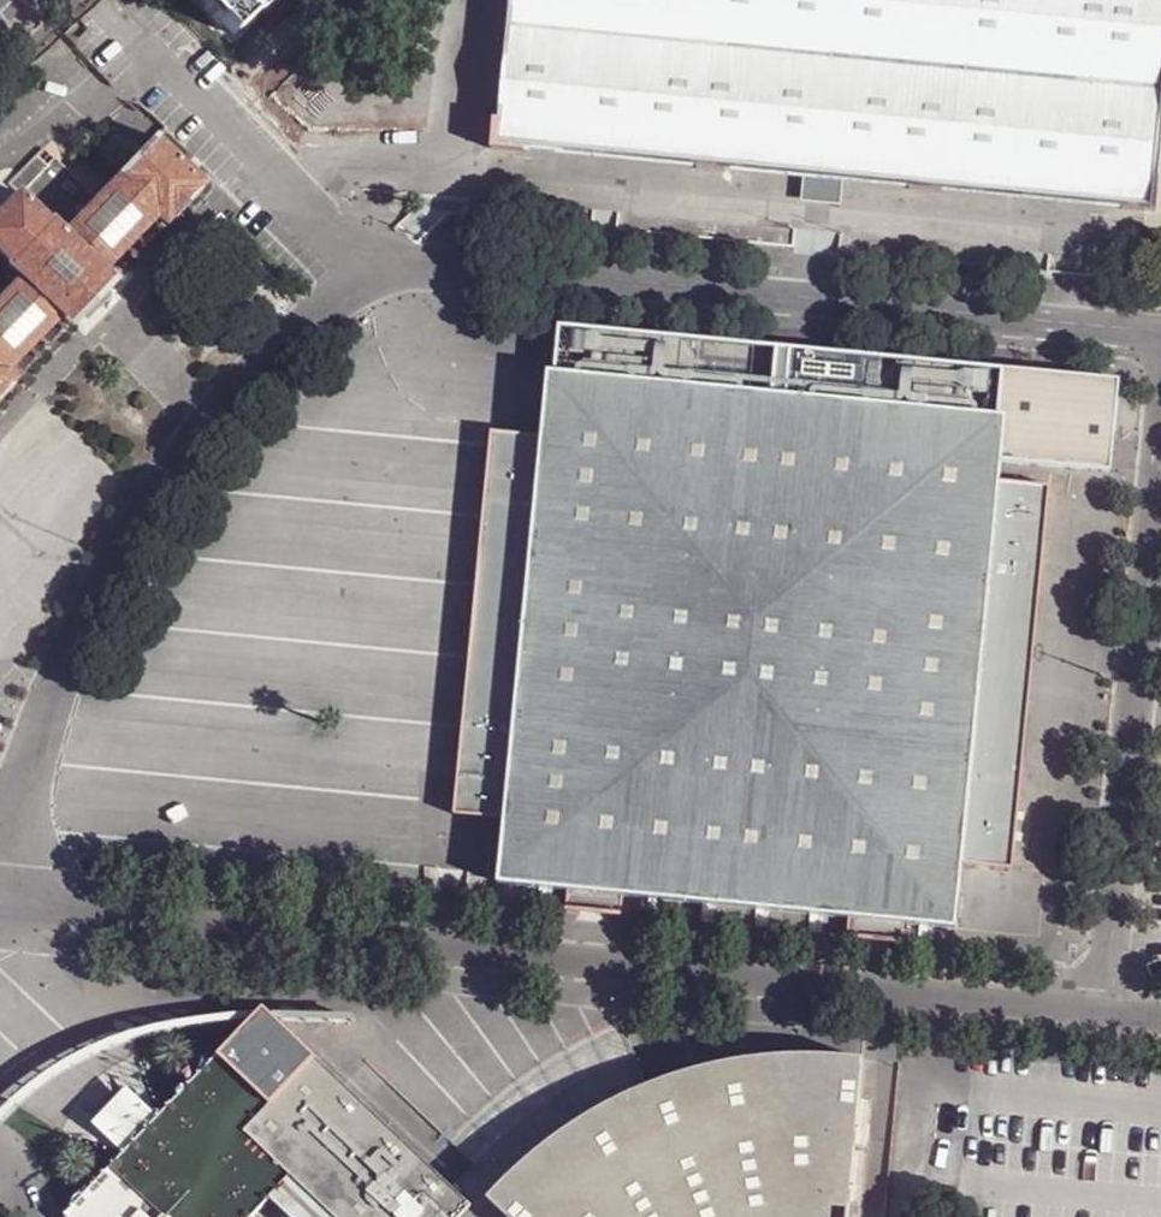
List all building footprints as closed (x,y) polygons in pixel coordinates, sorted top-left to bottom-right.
[(223,17),(219,19),(225,28),(230,24),(240,34),(262,13),(260,9),(271,0),(208,0),(223,17)] [(505,140),(1158,196),(1160,168),(1160,0),(518,0),(505,140)] [(66,231),(53,218),(23,188),(22,187),(0,209),(0,248),(11,259),(9,262),(22,274),(0,297),(0,392),(4,388),(6,390),(10,387),(8,384),(16,377),(8,366),(62,313),(73,324),(116,280),(104,268),(159,212),(168,221),(177,213),(179,215),(183,211),(181,208),(196,195),(198,197),(203,192),(200,189),(207,182),(159,136),(98,197),(66,231)] [(56,156),(23,188),(53,218),(66,231),(98,197),(56,156)] [(104,268),(116,280),(171,224),(168,221),(159,212),(104,268)] [(8,366),(16,377),(19,378),(73,324),(62,313),(8,366)] [(1003,371),(567,326),(562,373),(556,373),(549,437),(498,432),(455,814),(504,820),(498,884),(568,891),(566,912),(621,917),(624,897),(848,918),(846,939),(902,945),(904,923),(956,929),(962,864),(1013,869),(1049,487),(999,482),(1000,464),(1005,418),(999,417),(1003,371)] [(1005,418),(1000,464),(1108,474),(1117,381),(1003,371),(999,417),(1005,418)] [(64,1216),(487,1216),(266,1007),(255,1018),(159,1119),(124,1155),(64,1216)] [(502,1216),(849,1216),(860,1078),(817,1075),(773,1077),(728,1084),(685,1095),(643,1112),(604,1132),(567,1156),(532,1185),(502,1216)]
